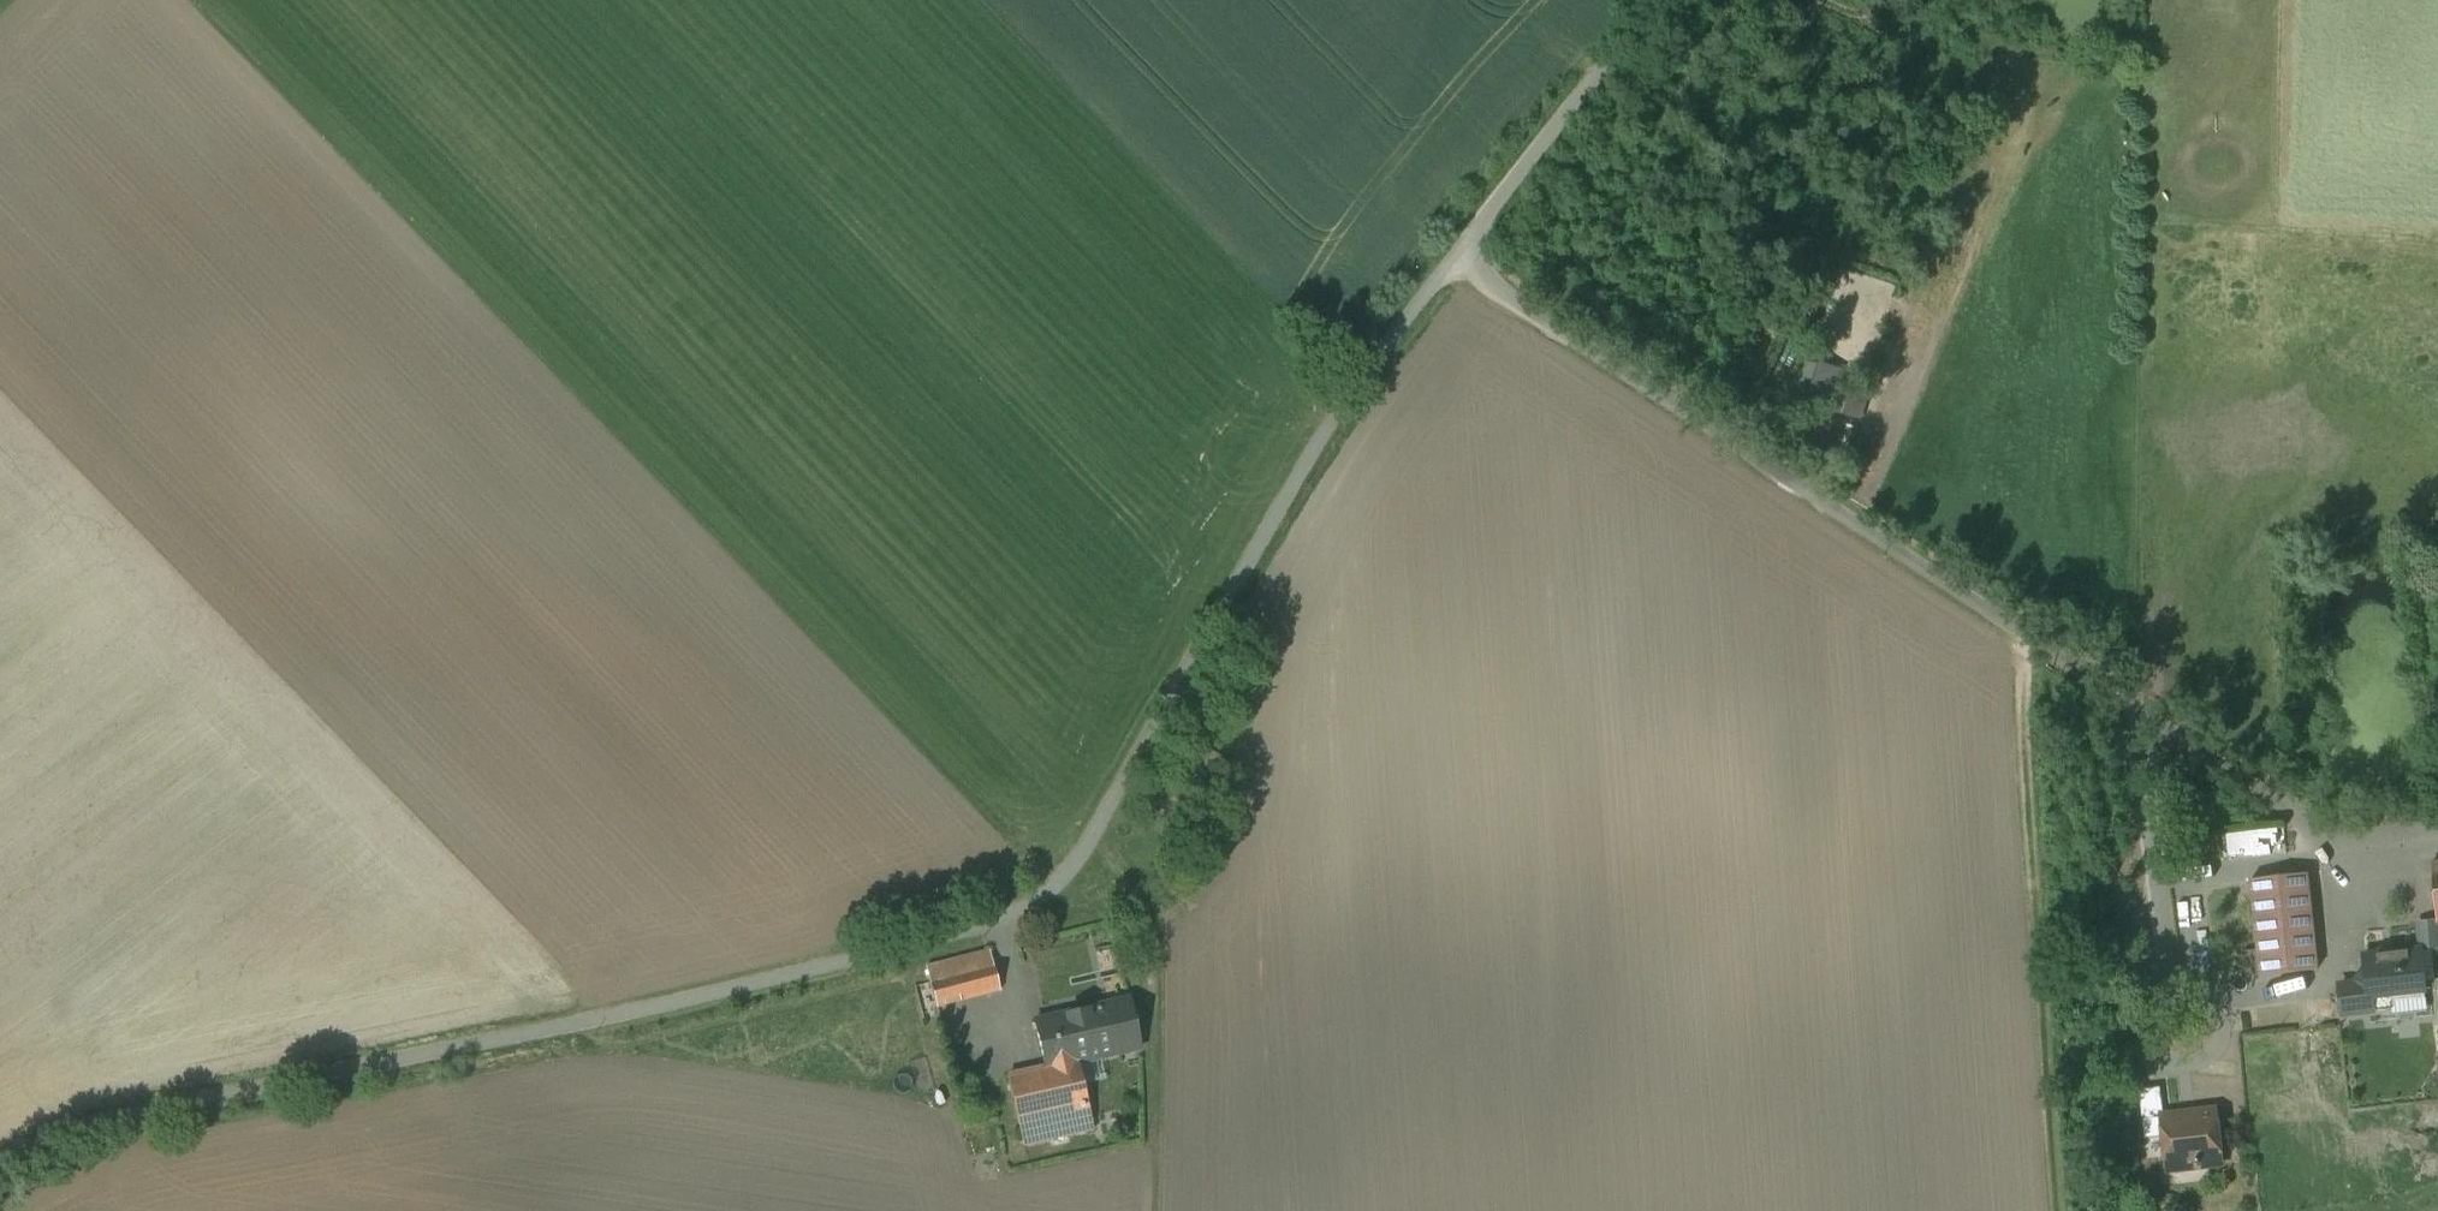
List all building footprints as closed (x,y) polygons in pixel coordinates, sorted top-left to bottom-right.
[(1872,381),(1819,364),(1807,406),(1859,421),(1872,381)] [(2289,822),(2227,827),(2229,854),(2267,851),(2267,842),(2290,841),(2289,822)] [(2308,875),(2250,881),(2260,977),(2318,971),(2308,875)] [(2437,927),(2437,921),(2416,923),(2418,952),(2432,950),(2437,950),(2437,927)] [(991,947),(932,971),(947,1010),(1007,987),(991,947)] [(2418,952),(2364,958),(2366,975),(2369,1000),(2390,997),(2426,993),(2425,981),(2435,980),(2432,950),(2418,952)] [(2364,975),(2355,982),(2355,985),(2340,986),(2341,992),(2338,996),(2339,1007),(2343,1010),(2343,1016),(2391,1010),(2390,997),(2369,1000),(2366,975),(2364,975)] [(1134,1000),(1039,1020),(1048,1067),(1081,1060),(1144,1047),(1134,1000)] [(1048,1067),(1012,1075),(1026,1143),(1095,1128),(1081,1060),(1048,1067)] [(2160,1089),(2139,1091),(2145,1140),(2164,1138),(2161,1119),(2164,1118),(2160,1089)] [(2164,1118),(2161,1119),(2164,1138),(2168,1171),(2222,1164),(2216,1112),(2164,1118)]
